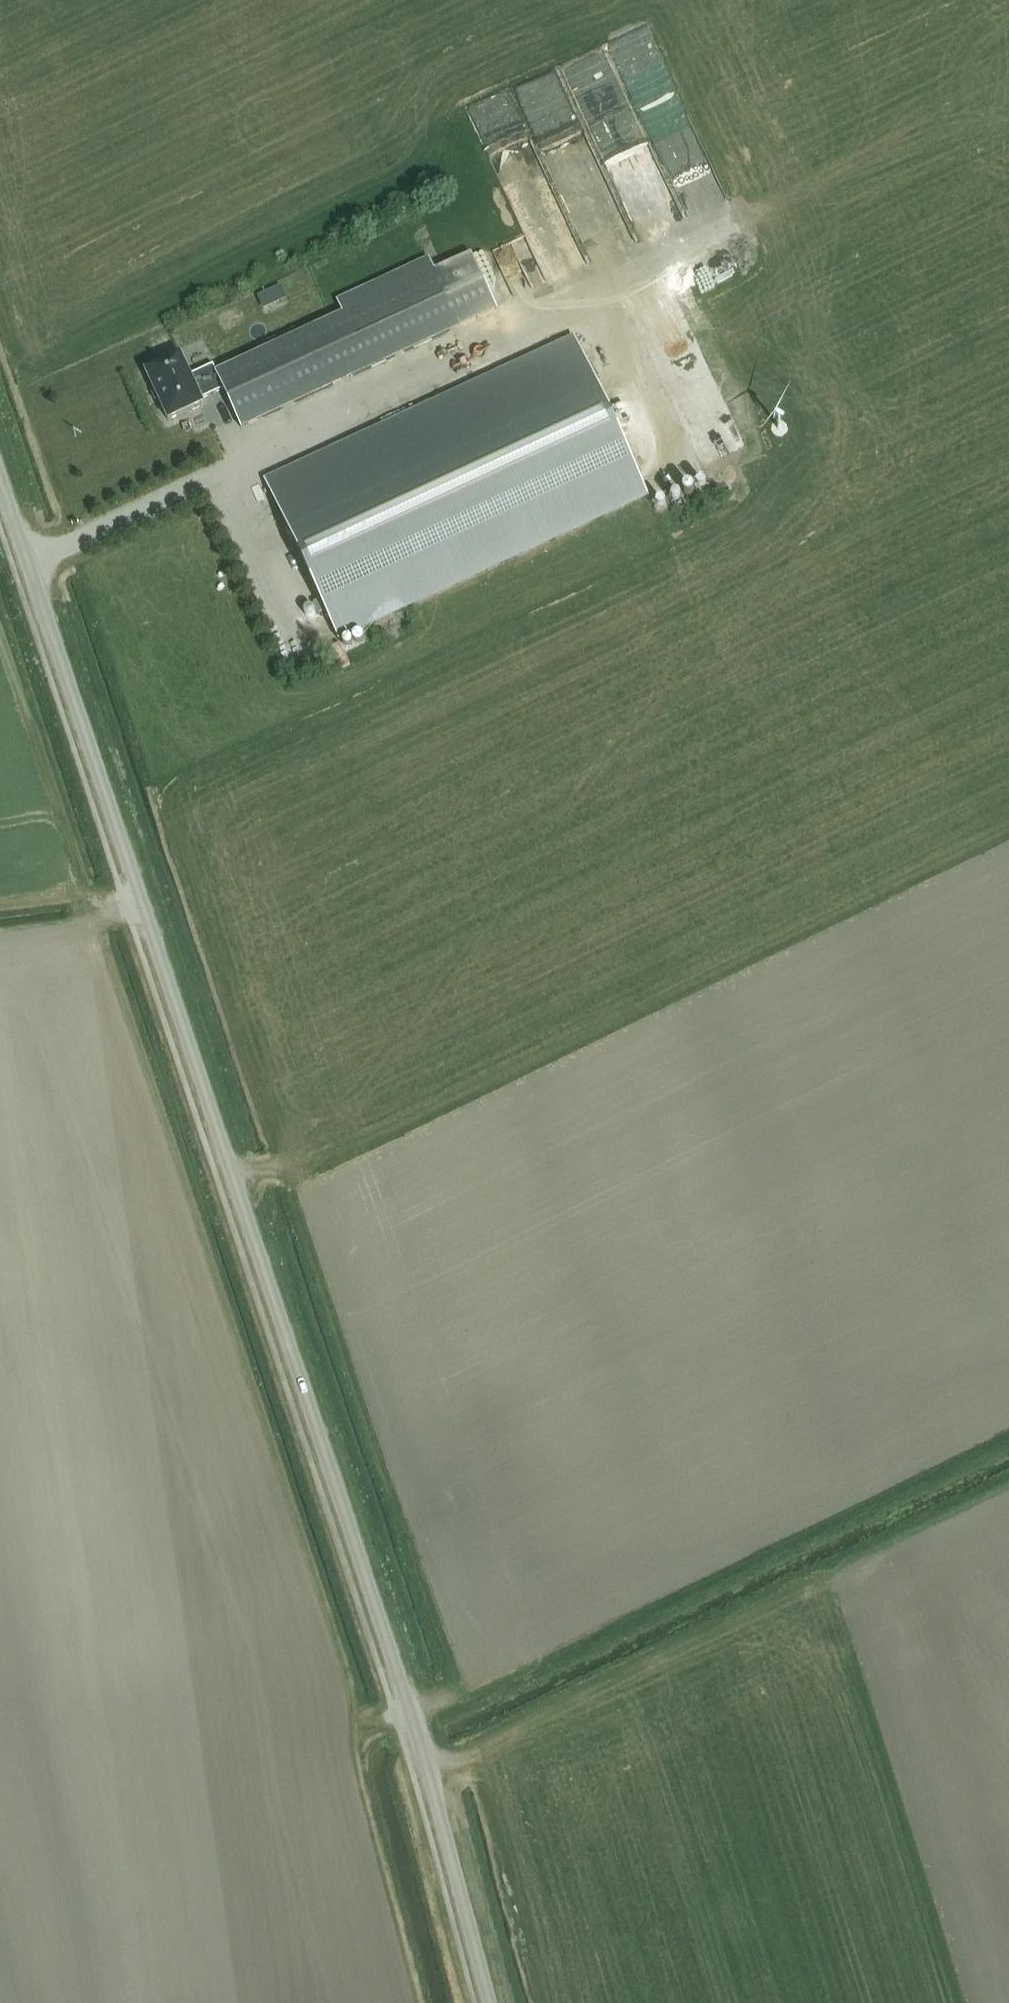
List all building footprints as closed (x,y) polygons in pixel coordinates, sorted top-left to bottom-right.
[(214,365),(241,428),(461,327),(436,272),(218,373),(214,365)] [(321,600),(314,604),(319,615),(327,612),(339,638),(649,495),(576,340),(266,483),(321,600)] [(241,428),(214,365),(191,375),(182,355),(147,371),(170,421),(205,405),(202,400),(224,390),(241,428)]
